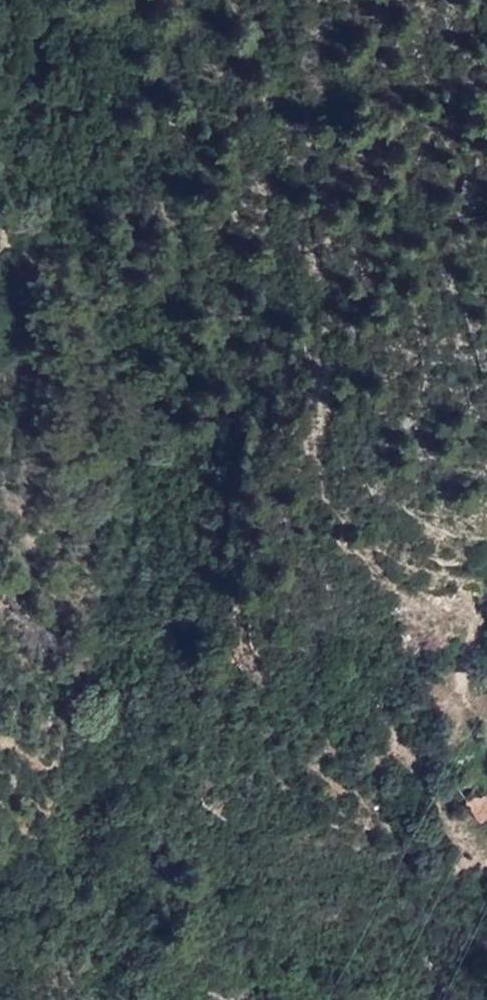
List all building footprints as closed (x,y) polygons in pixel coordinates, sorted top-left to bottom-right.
[(443,784),(468,818),(486,806),(486,798),(466,767),(443,784)]
